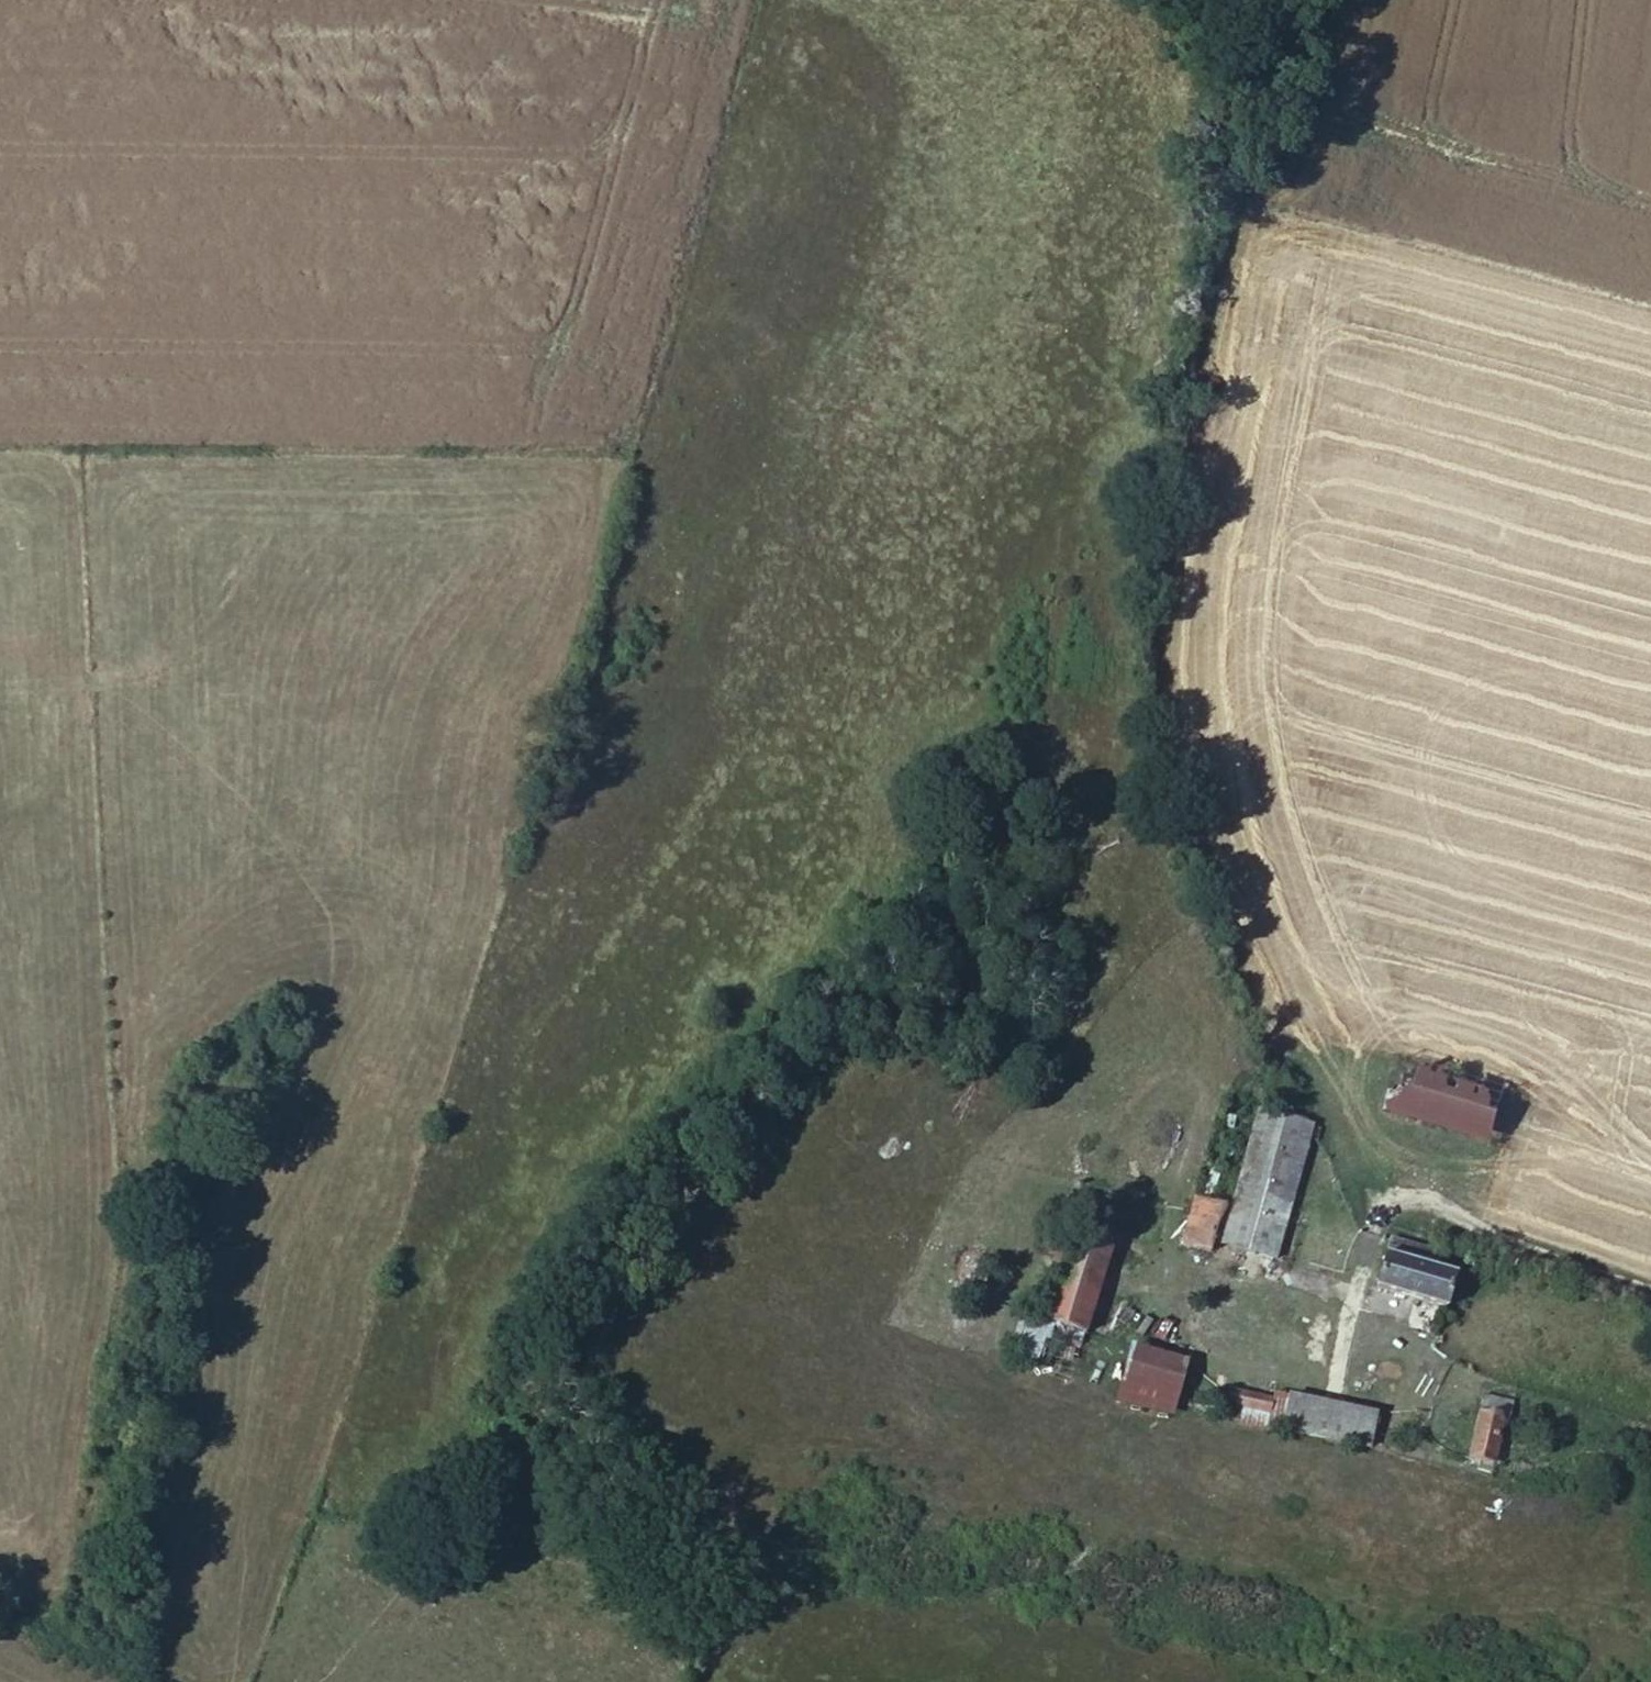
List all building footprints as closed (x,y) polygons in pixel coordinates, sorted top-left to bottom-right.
[(1372,1113),(1478,1144),(1493,1088),(1386,1055),(1372,1113)] [(1326,1236),(1181,1195),(1169,1241),(1198,1251),(1203,1240),(1317,1272),(1326,1236)] [(1037,1318),(1072,1328),(1096,1247),(1062,1234),(1037,1318)] [(1438,1307),(1446,1272),(1431,1268),(1433,1256),(1382,1239),(1370,1288),(1438,1307)] [(1175,1418),(1193,1359),(1137,1342),(1119,1401),(1175,1418)] [(1212,1389),(1205,1407),(1225,1412),(1222,1425),(1247,1430),(1252,1403),(1212,1389)] [(1490,1465),(1503,1422),(1470,1414),(1461,1457),(1490,1465)]
